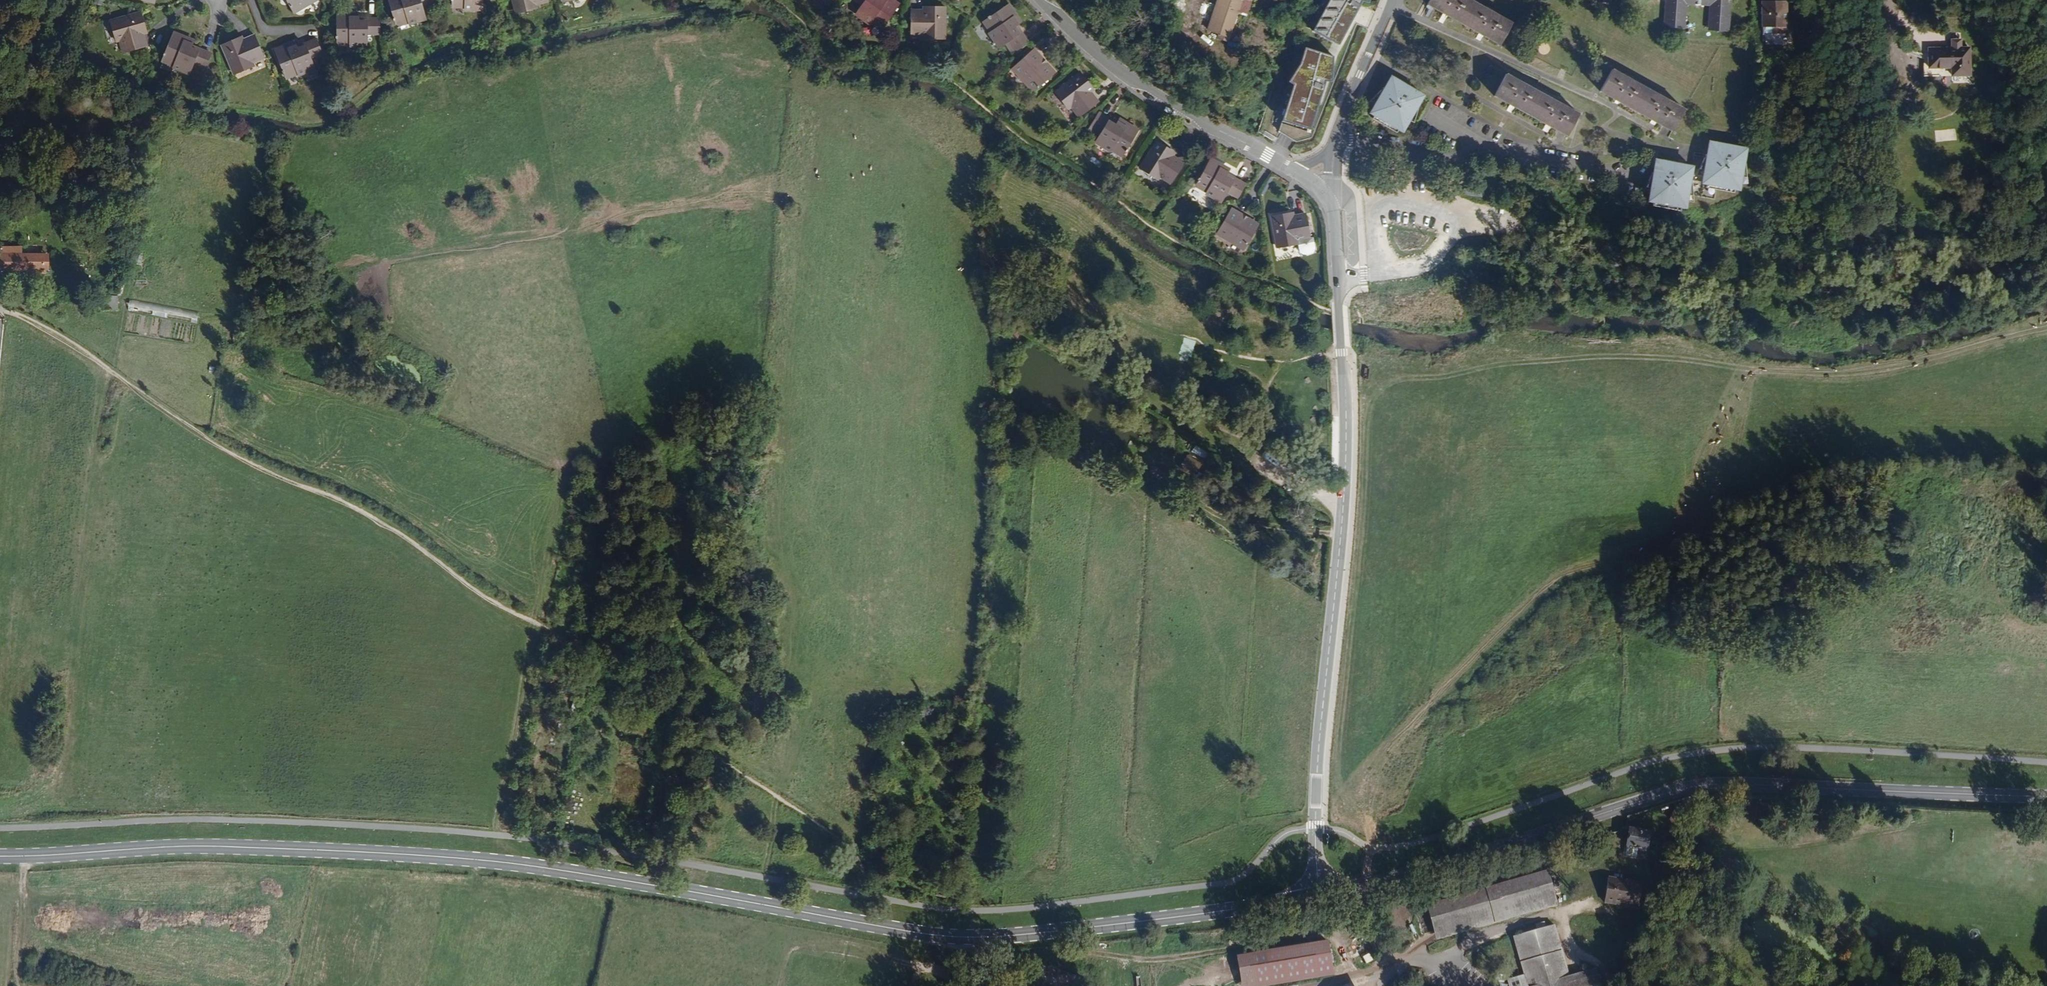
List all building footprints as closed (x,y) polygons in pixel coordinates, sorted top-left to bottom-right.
[(295,13),(317,0),(287,0),(295,13)] [(424,8),(436,5),(434,0),(389,0),(397,25),(409,22),(409,25),(427,20),(424,8)] [(453,6),(465,6),(465,9),(483,9),(483,0),(453,0),(453,6)] [(549,0),(513,0),(517,14),(538,9),(537,4),(549,1),(549,0)] [(899,5),(893,0),(856,0),(863,4),(856,14),(871,24),(873,22),(883,29),(899,5)] [(1208,31),(1220,35),(1218,40),(1228,43),(1242,0),(1219,0),(1208,31)] [(1314,33),(1341,47),(1365,0),(1331,0),(1314,33)] [(1484,0),(1433,0),(1501,38),(1513,16),(1484,0)] [(1662,28),(1684,30),(1685,5),(1707,7),(1707,30),(1728,33),(1730,0),(1666,0),(1662,28)] [(1781,20),(1781,1),(1757,1),(1757,26),(1769,25),(1769,32),(1787,32),(1787,24),(1783,24),(1783,20),(1781,20)] [(1014,28),(1017,26),(1021,23),(1009,4),(985,20),(992,31),(989,33),(1000,47),(1009,41),(1016,51),(1028,43),(1021,32),(1018,34),(1014,28)] [(945,39),(946,7),(932,7),(932,11),(924,11),(912,10),(911,35),(924,35),(924,39),(945,39)] [(146,25),(142,12),(111,20),(117,41),(121,40),(124,53),(148,46),(144,33),(142,26),(146,25)] [(380,34),(380,18),(367,19),(368,22),(359,22),(359,19),(359,13),(337,14),(339,43),(350,43),(350,46),(368,46),(368,34),(380,34)] [(206,68),(212,53),(199,48),(198,51),(192,48),(193,45),(194,40),(174,32),(163,59),(175,64),(174,67),(191,73),(194,63),(206,68)] [(265,57),(256,34),(244,40),(236,43),(235,39),(223,44),(236,75),(254,66),(253,62),(265,57)] [(312,57),(323,53),(318,39),(305,43),(307,47),(299,49),(298,46),(297,42),(275,50),(287,78),(298,72),(299,75),(316,68),(312,57)] [(1924,68),(1947,68),(1947,76),(1953,76),(1965,76),(1965,48),(1924,48),(1924,68)] [(1034,92),(1056,73),(1048,63),(1045,66),(1040,61),(1043,58),(1035,49),(1013,68),(1034,92)] [(1328,84),(1335,58),(1307,50),(1282,137),(1296,147),(1311,142),(1339,87),(1328,84)] [(1686,103),(1613,63),(1601,85),(1674,125),(1686,103)] [(1582,109),(1508,68),(1496,90),(1570,131),(1582,109)] [(1099,102),(1091,92),(1086,85),(1089,82),(1081,72),(1055,92),(1068,109),(1072,106),(1080,116),(1099,102)] [(1418,108),(1424,98),(1419,95),(1420,91),(1406,84),(1403,89),(1397,85),(1399,82),(1392,79),(1386,89),(1385,88),(1373,100),(1378,103),(1375,109),(1372,114),(1375,116),(1401,131),(1403,133),(1407,127),(1410,121),(1416,125),(1420,109),(1418,108)] [(1406,84),(1400,80),(1399,82),(1397,85),(1403,89),(1406,84)] [(1094,89),(1089,82),(1086,85),(1091,92),(1094,89)] [(1375,109),(1378,103),(1373,100),(1368,105),(1375,109)] [(1139,130),(1120,118),(1117,123),(1116,126),(1109,122),(1110,119),(1100,113),(1092,126),(1103,132),(1097,142),(1112,151),(1113,149),(1124,156),(1139,130)] [(1401,131),(1375,116),(1373,120),(1398,135),(1401,131)] [(1414,131),(1416,125),(1410,121),(1407,127),(1414,131)] [(1184,162),(1173,156),(1166,151),(1168,148),(1157,141),(1140,168),(1158,180),(1160,176),(1172,184),(1184,162)] [(1741,185),(1746,163),(1748,150),(1741,149),(1742,147),(1719,142),(1718,145),(1712,144),(1710,150),(1716,151),(1714,158),(1709,157),(1706,157),(1701,170),(1687,167),(1686,170),(1679,169),(1679,163),(1664,160),(1663,163),(1657,162),(1655,174),(1651,197),(1650,202),(1654,203),(1683,208),(1687,209),(1689,196),(1716,201),(1719,186),(1740,191),(1741,185)] [(1246,184),(1235,178),(1233,180),(1226,177),(1228,174),(1230,169),(1211,159),(1197,184),(1208,190),(1206,193),(1222,201),(1228,191),(1239,197),(1246,184)] [(1651,197),(1655,174),(1653,174),(1643,195),(1651,197)] [(1483,191),(1460,184),(1458,189),(1481,197),(1483,191)] [(1682,213),(1683,208),(1654,203),(1653,208),(1682,213)] [(1244,249),(1259,224),(1248,218),(1246,221),(1240,218),(1242,214),(1232,208),(1217,233),(1244,249)] [(1311,236),(1306,213),(1293,215),(1285,217),(1285,213),(1272,216),(1278,247),(1299,243),(1300,251),(1304,254),(1308,254),(1313,252),(1316,248),(1313,236),(1311,236)] [(19,255),(17,254),(17,247),(1,247),(1,258),(0,258),(0,265),(1,265),(1,268),(19,268),(19,255)] [(46,268),(46,254),(19,255),(19,268),(31,268),(46,268)] [(1160,478),(1163,472),(1154,467),(1151,473),(1160,478)] [(1653,831),(1630,827),(1626,847),(1649,852),(1653,831)] [(1548,869),(1426,905),(1437,941),(1559,904),(1548,869)] [(1642,881),(1608,875),(1604,903),(1637,909),(1642,881)] [(1413,914),(1413,912),(1412,910),(1412,909),(1411,907),(1410,906),(1408,904),(1407,903),(1405,902),(1404,902),(1402,901),(1400,901),(1398,901),(1397,901),(1395,902),(1393,902),(1392,903),(1390,904),(1389,906),(1387,907),(1386,908),(1386,910),(1385,912),(1385,914),(1385,915),(1385,917),(1385,919),(1386,921),(1386,922),(1387,924),(1389,925),(1390,926),(1391,928),(1393,928),(1395,929),(1396,930),(1398,930),(1400,930),(1402,930),(1403,929),(1405,929),(1407,928),(1408,927),(1409,925),(1411,924),(1412,923),(1412,921),(1413,919),(1413,917),(1413,916),(1413,914)] [(1555,924),(1514,936),(1525,975),(1529,985),(1601,985),(1596,967),(1570,975),(1555,924)] [(1238,956),(1243,985),(1266,985),(1335,974),(1329,940),(1238,956)] [(1525,975),(1508,980),(1509,985),(1529,985),(1525,975)]
